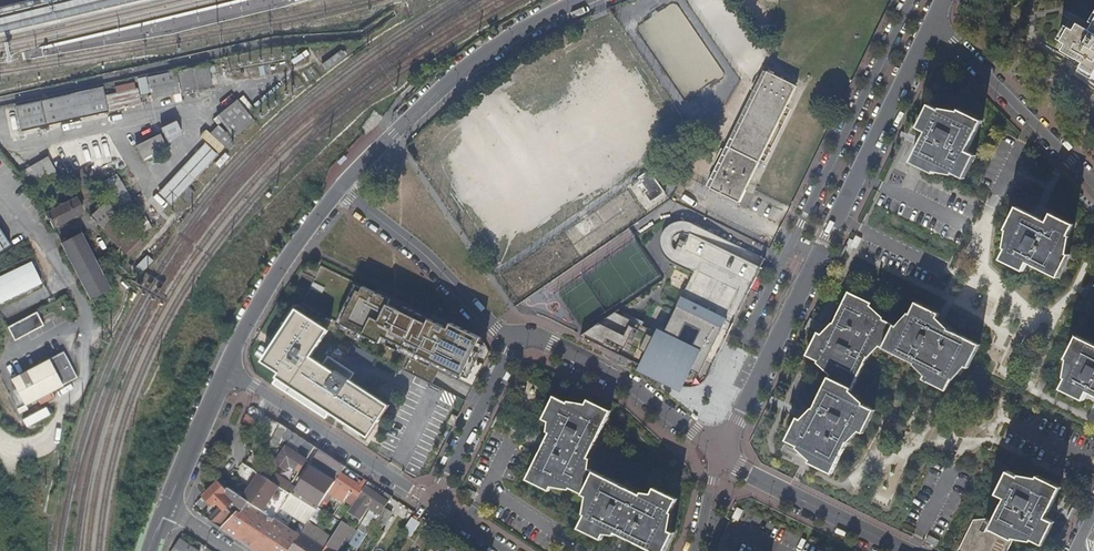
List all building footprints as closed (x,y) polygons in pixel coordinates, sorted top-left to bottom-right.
[(130,0),(76,0),(0,19),(0,32),(130,0)] [(1066,45),(1062,52),(1080,61),(1083,63),(1080,68),(1093,76),(1093,75),(1093,23),(1090,31),(1077,24),(1074,31),(1069,28),(1061,42),(1066,45)] [(182,91),(208,85),(204,64),(177,69),(182,91)] [(173,70),(145,76),(148,92),(149,98),(178,92),(173,70)] [(786,107),(793,93),(796,86),(777,76),(774,75),(775,73),(770,70),(769,73),(767,72),(736,133),(739,134),(746,138),(766,148),(786,107)] [(141,93),(148,92),(145,76),(137,78),(141,93)] [(113,91),(104,94),(107,110),(138,102),(134,86),(132,87),(131,81),(112,85),(113,91)] [(21,130),(107,110),(104,94),(102,86),(15,106),(21,130)] [(251,119),(235,99),(215,116),(231,136),(251,119)] [(914,126),(922,131),(916,143),(907,161),(930,173),(934,165),(960,178),(972,154),(964,150),(979,119),(956,108),(952,117),(925,103),(914,126)] [(162,128),(167,142),(183,136),(177,122),(162,128)] [(230,138),(216,125),(208,132),(222,146),(230,138)] [(142,159),(165,148),(158,133),(135,144),(142,159)] [(736,133),(716,175),(718,176),(739,134),(736,133)] [(745,190),(766,148),(746,138),(739,134),(718,176),(745,190)] [(46,154),(22,168),(28,180),(35,192),(87,160),(114,208),(114,211),(99,227),(123,251),(137,236),(125,224),(139,217),(94,137),(50,162),(46,154)] [(176,196),(186,185),(215,154),(202,142),(156,192),(169,204),(176,196)] [(16,172),(35,192),(28,180),(22,168),(16,172)] [(634,180),(648,201),(660,193),(646,172),(634,180)] [(740,199),(745,190),(718,176),(716,175),(711,185),(713,186),(740,199)] [(186,185),(176,196),(183,203),(192,192),(186,185)] [(739,202),(740,199),(713,186),(712,189),(739,202)] [(47,210),(45,211),(52,226),(81,211),(74,197),(57,206),(55,203),(46,207),(47,210)] [(1003,228),(1011,232),(999,259),(1022,270),(1026,261),(1056,275),(1066,252),(1058,248),(1071,222),(1047,211),(1044,219),(1038,216),(1014,205),(1003,228)] [(680,251),(752,286),(765,259),(695,224),(694,225),(691,224),(689,224),(686,224),(683,224),(680,224),(678,225),(675,227),(673,228),(671,230),(669,232),(668,234),(667,237),(666,239),(665,242),(665,245),(665,248),(666,250),(667,253),(670,252),(675,251),(678,251),(680,251)] [(11,246),(0,229),(0,253),(11,246)] [(79,233),(61,242),(76,272),(90,297),(108,288),(107,287),(95,263),(79,233)] [(708,374),(709,372),(752,286),(680,251),(678,251),(675,251),(670,252),(667,253),(667,254),(669,256),(670,258),(672,260),(674,262),(675,263),(675,264),(689,271),(664,328),(675,333),(682,337),(663,376),(685,387),(688,387),(692,386),(694,385),(698,384),(702,381),(705,377),(708,374)] [(140,271),(152,262),(148,257),(136,265),(140,271)] [(102,260),(95,263),(107,287),(114,284),(102,260)] [(0,278),(0,305),(43,284),(32,262),(0,278)] [(482,338),(436,315),(433,321),(364,287),(361,292),(358,290),(340,324),(370,339),(374,332),(469,379),(478,360),(472,358),(482,338)] [(806,355),(833,368),(853,384),(872,344),(883,320),(865,312),(869,302),(848,292),(829,331),(826,337),(817,332),(806,355)] [(901,329),(883,320),(872,344),(926,369),(922,379),(945,390),(957,363),(967,368),(978,344),(938,325),(932,323),(937,313),(914,302),(901,329)] [(581,336),(601,346),(618,312),(615,310),(581,336)] [(271,384),(297,401),(324,417),(329,410),(368,435),(386,407),(347,382),(353,374),(332,361),(327,369),(308,356),(324,329),(297,311),(263,363),(278,373),(271,384)] [(37,312),(8,326),(16,340),(44,325),(37,312)] [(675,333),(664,328),(662,333),(618,312),(601,346),(656,372),(675,333)] [(656,372),(663,376),(682,337),(675,333),(656,372)] [(1073,361),(1060,387),(1083,398),(1087,390),(1093,394),(1093,344),(1075,335),(1065,358),(1073,361)] [(372,363),(376,354),(352,345),(349,355),(372,363)] [(63,351),(11,378),(25,403),(77,377),(63,351)] [(847,396),(853,384),(833,368),(811,415),(808,422),(798,417),(787,440),(809,451),(813,453),(809,461),(832,472),(854,427),(863,431),(874,408),(847,396)] [(61,390),(68,406),(78,401),(72,386),(61,390)] [(554,479),(593,499),(605,475),(583,465),(605,420),(582,409),(554,395),(542,418),(553,423),(525,478),(549,490),(554,479)] [(587,399),(582,409),(605,420),(610,410),(587,399)] [(22,419),(26,428),(50,416),(46,408),(22,419)] [(250,432),(258,420),(246,413),(241,426),(250,432)] [(452,414),(448,423),(453,426),(458,417),(452,414)] [(287,428),(280,423),(269,445),(276,450),(279,444),(280,443),(287,428)] [(299,470),(301,468),(305,462),(314,445),(287,428),(280,443),(279,444),(285,448),(276,462),(287,469),(290,465),(299,470)] [(311,467),(307,472),(296,489),(290,485),(291,483),(277,474),(272,481),(279,485),(291,492),(299,497),(317,509),(319,506),(324,498),(330,489),(340,473),(345,465),(320,449),(312,461),(315,462),(312,467),(311,467)] [(307,472),(301,468),(299,470),(291,483),(290,485),(296,489),(307,472)] [(994,521),(1018,530),(1043,543),(1054,521),(1046,517),(1052,504),(1061,486),(1038,475),(1034,483),(1008,470),(997,493),(1005,497),(994,521)] [(263,510),(279,485),(272,481),(270,479),(258,472),(242,496),(263,510)] [(359,485),(340,473),(330,489),(335,492),(353,504),(365,486),(368,482),(363,479),(359,485)] [(655,550),(665,550),(675,532),(664,527),(678,498),(654,487),(649,497),(605,475),(593,499),(579,527),(603,539),(608,528),(655,550)] [(209,501),(212,504),(215,501),(220,507),(209,518),(258,550),(289,550),(290,550),(300,534),(274,517),(263,510),(242,496),(229,487),(227,489),(219,480),(196,502),(202,508),(209,501)] [(274,517),(291,492),(279,485),(263,510),(274,517)] [(382,496),(368,487),(365,486),(353,504),(349,511),(353,514),(361,519),(369,508),(371,510),(358,530),(342,520),(342,521),(325,547),(323,550),(331,550),(332,550),(333,549),(336,550),(346,536),(352,539),(349,543),(357,548),(369,531),(369,530),(385,506),(389,501),(382,496)] [(328,501),(335,492),(330,489),(324,498),(328,501)] [(382,496),(389,501),(392,496),(385,492),(382,496)] [(324,509),(328,501),(324,498),(319,506),(324,509)] [(302,532),(325,547),(342,521),(324,509),(319,506),(317,509),(302,532)] [(393,511),(385,506),(369,530),(380,538),(385,530),(382,528),(393,511)] [(738,522),(744,510),(737,507),(732,519),(738,522)] [(353,514),(349,511),(344,518),(348,521),(353,514)] [(413,516),(403,530),(411,535),(420,521),(413,516)] [(1018,530),(994,521),(987,518),(974,517),(959,549),(962,550),(1007,550),(1018,530)] [(302,532),(300,534),(290,550),(323,550),(325,547),(302,532)] [(181,538),(172,550),(200,550),(181,538)]
